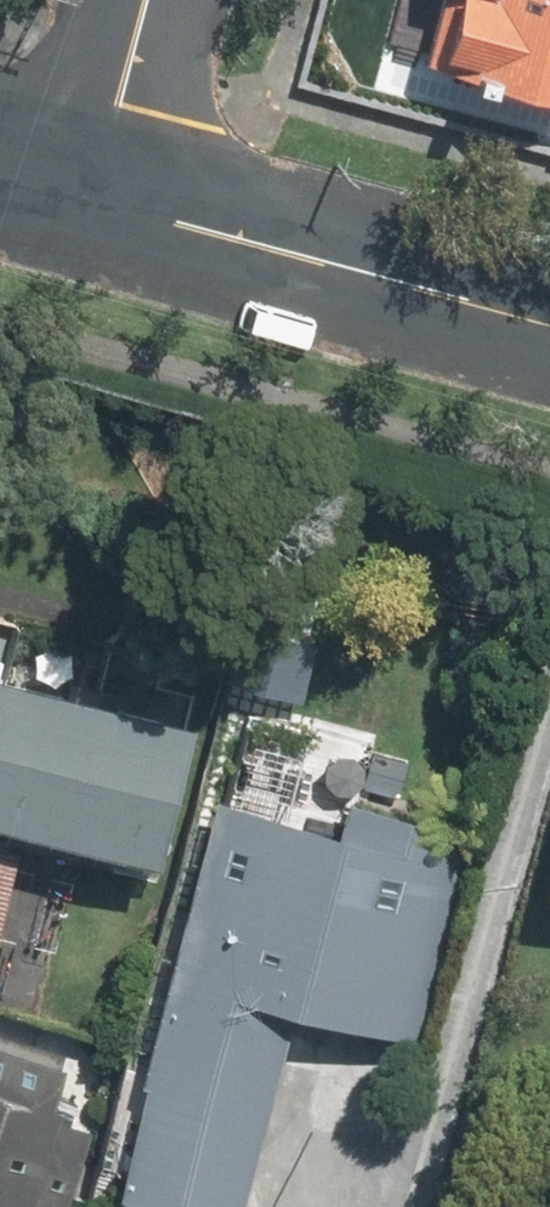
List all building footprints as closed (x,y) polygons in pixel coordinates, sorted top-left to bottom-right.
[(440,11),(461,17),(453,45),(549,72),(549,0),(443,0),(440,11)] [(153,852),(187,714),(0,668),(0,815),(153,852)] [(459,840),(222,779),(125,1157),(238,1186),(289,987),(413,1019),(459,840)] [(0,1055),(0,1206),(51,1206),(89,1082),(0,1055)]
